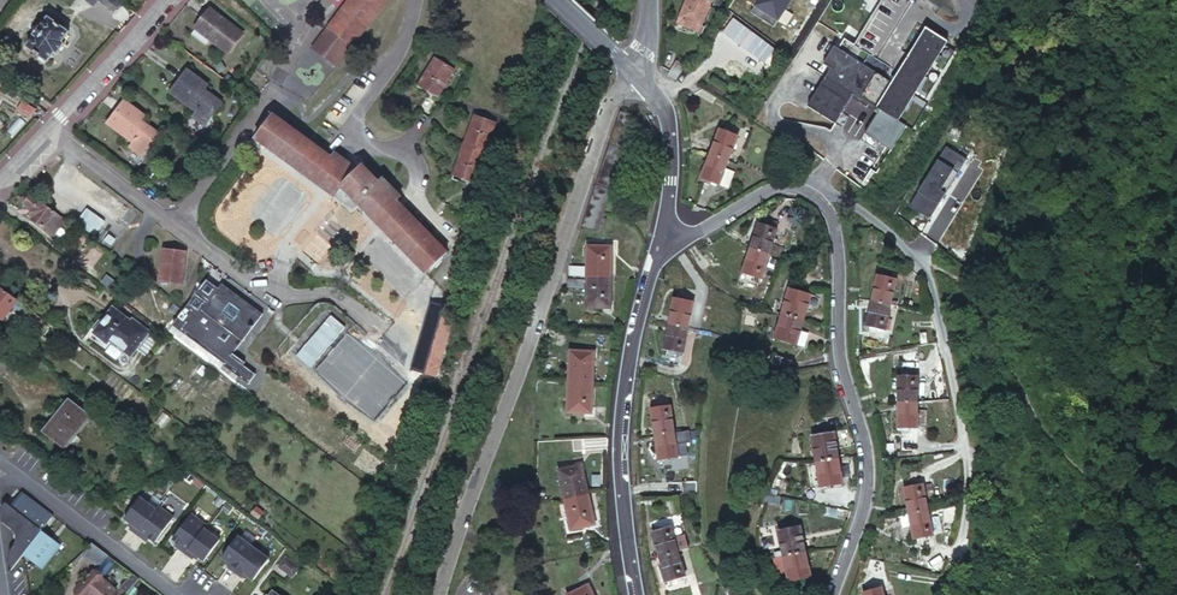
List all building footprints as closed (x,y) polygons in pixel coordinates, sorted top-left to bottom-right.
[(120,0),(101,0),(116,11),(123,3),(120,1),(120,0)] [(328,25),(352,43),(375,12),(385,0),(348,0),(328,25)] [(674,25),(700,36),(702,30),(699,28),(707,9),(703,7),(692,3),(686,0),(685,0),(674,25)] [(692,3),(703,7),(707,9),(711,0),(686,0),(692,3)] [(928,32),(924,29),(936,9),(923,0),(880,0),(851,45),(841,39),(835,49),(827,61),(831,64),(828,69),(805,107),(832,123),(850,95),(858,100),(856,103),(864,108),(865,105),(873,110),(872,112),(874,114),(861,134),(887,151),(903,126),(895,120),(916,87),(944,43),(943,41),(940,40),(934,36),(928,32)] [(42,24),(35,33),(56,49),(63,40),(66,41),(73,31),(71,29),(77,20),(57,4),(50,13),(48,12),(40,22),(42,24)] [(211,8),(196,28),(227,52),(243,32),(211,8)] [(352,43),(328,25),(312,47),(336,64),(352,43)] [(820,64),(828,69),(831,64),(827,61),(835,49),(831,47),(820,64)] [(435,58),(418,85),(437,97),(454,71),(435,58)] [(663,76),(671,82),(681,67),(674,61),(663,76)] [(186,69),(170,91),(195,111),(192,115),(205,125),(222,102),(205,89),(208,85),(186,69)] [(702,86),(700,88),(707,92),(714,97),(715,95),(702,86)] [(700,88),(696,93),(709,103),(714,97),(707,92),(700,88)] [(926,97),(912,121),(920,127),(935,103),(926,97)] [(124,100),(107,123),(133,142),(129,147),(143,157),(159,135),(142,121),(145,116),(124,100)] [(30,108),(26,115),(31,118),(35,111),(30,108)] [(634,118),(618,112),(618,113),(616,120),(631,125),(633,122),(634,118)] [(274,113),(255,138),(300,171),(331,194),(339,187),(357,170),(334,153),(331,156),(274,113)] [(475,115),(465,145),(486,152),(497,124),(475,115)] [(631,125),(616,120),(614,123),(613,128),(628,134),(631,125)] [(912,121),(909,126),(917,131),(920,127),(912,121)] [(628,134),(613,128),(611,132),(610,137),(625,142),(627,139),(628,134)] [(718,129),(708,154),(712,156),(718,158),(722,160),(727,161),(737,137),(718,129)] [(625,142),(610,137),(607,145),(623,150),(625,142)] [(465,145),(454,174),(476,182),(486,152),(465,145)] [(623,150),(607,145),(605,149),(604,153),(620,159),(622,154),(623,150)] [(620,159),(604,153),(601,161),(617,167),(620,159)] [(708,154),(698,178),(717,186),(718,185),(724,168),(725,166),(727,161),(722,160),(718,158),(712,156),(708,154)] [(617,167),(601,161),(598,169),(614,175),(617,167)] [(362,165),(357,170),(339,187),(355,203),(361,209),(423,272),(444,252),(395,201),(399,197),(382,178),(378,182),(362,165)] [(733,171),(724,168),(718,185),(726,188),(733,171)] [(614,175),(598,169),(596,177),(612,182),(613,179),(614,175)] [(612,182),(596,177),(593,185),(609,191),(612,182)] [(609,191),(593,185),(590,193),(606,198),(609,191)] [(355,203),(339,187),(331,194),(334,197),(349,208),(355,203)] [(606,198),(590,193),(588,202),(603,207),(606,198)] [(44,203),(31,194),(29,196),(27,194),(26,195),(22,200),(22,201),(24,202),(23,204),(31,210),(30,213),(35,217),(33,219),(43,227),(50,218),(55,212),(44,203)] [(327,196),(293,242),(311,255),(345,210),(327,196)] [(603,207),(588,202),(587,204),(585,210),(600,215),(601,213),(603,207)] [(107,203),(91,228),(107,239),(124,214),(107,203)] [(600,215),(585,210),(582,218),(597,223),(600,215)] [(55,212),(50,218),(56,223),(61,216),(55,212)] [(597,223),(582,218),(579,225),(580,225),(595,231),(597,223)] [(757,223),(749,247),(756,249),(768,253),(775,230),(757,223)] [(88,236),(79,230),(74,236),(83,243),(88,236)] [(586,266),(586,277),(600,277),(609,277),(609,273),(610,246),(587,246),(586,266)] [(749,247),(741,273),(759,279),(768,253),(756,249),(749,247)] [(163,248),(159,280),(181,283),(185,252),(163,248)] [(567,276),(586,277),(586,266),(568,265),(567,276)] [(106,273),(100,280),(114,290),(119,283),(106,273)] [(877,275),(871,303),(880,305),(886,306),(891,307),(893,307),(895,301),(891,301),(897,280),(877,275)] [(586,277),(584,306),(608,307),(609,277),(600,277),(586,277)] [(566,278),(565,287),(583,287),(583,278),(566,278)] [(0,286),(0,316),(2,318),(12,305),(14,302),(18,305),(20,301),(0,286)] [(264,316),(224,286),(211,303),(209,305),(197,296),(174,328),(225,366),(224,368),(250,387),(257,377),(244,367),(232,358),(234,356),(264,316)] [(788,289),(781,313),(790,315),(797,318),(802,319),(809,295),(788,289)] [(672,296),(666,324),(674,325),(685,327),(686,319),(689,304),(690,300),(672,296)] [(23,303),(20,301),(18,305),(14,302),(12,305),(21,312),(26,305),(23,303)] [(871,303),(865,327),(884,331),(891,307),(886,306),(880,305),(871,303)] [(700,306),(689,304),(686,319),(697,321),(700,306)] [(45,319),(26,305),(21,312),(20,313),(25,317),(24,318),(38,328),(45,319)] [(99,322),(92,332),(106,342),(107,339),(129,355),(148,329),(137,321),(135,323),(111,305),(99,322)] [(790,315),(781,313),(773,339),(795,345),(795,344),(799,330),(802,319),(797,318),(790,315)] [(52,325),(45,319),(38,328),(51,338),(58,329),(52,325)] [(666,324),(661,348),(680,352),(685,327),(674,325),(666,324)] [(807,332),(799,330),(795,344),(803,346),(807,332)] [(24,337),(19,343),(21,346),(30,352),(35,346),(24,337)] [(568,375),(567,379),(572,380),(591,382),(593,352),(569,350),(568,367),(568,375)] [(773,355),(771,363),(786,368),(789,360),(773,355)] [(201,363),(195,370),(201,375),(207,367),(201,363)] [(897,376),(897,403),(904,403),(909,403),(914,402),(916,402),(916,376),(897,376)] [(567,379),(565,410),(588,412),(591,387),(591,382),(572,380),(567,379)] [(67,401),(43,431),(63,447),(68,441),(72,443),(76,437),(73,434),(87,416),(67,401)] [(897,403),(896,428),(916,429),(916,427),(916,409),(916,407),(916,402),(914,402),(909,403),(904,403),(897,403)] [(649,407),(653,435),(657,434),(662,433),(670,432),(673,432),(669,405),(649,407)] [(830,415),(813,417),(815,428),(832,425),(830,415)] [(124,423),(119,419),(115,425),(122,431),(127,425),(124,423)] [(689,429),(677,430),(678,441),(690,440),(689,429)] [(653,435),(658,460),(677,457),(673,432),(670,432),(662,433),(657,434),(653,435)] [(811,436),(815,460),(837,458),(832,432),(811,436)] [(815,460),(820,487),(842,483),(837,458),(815,460)] [(557,468),(563,498),(573,496),(586,493),(579,464),(557,468)] [(901,487),(904,514),(918,512),(924,510),(923,500),(921,486),(920,484),(901,487)] [(929,485),(921,486),(923,500),(931,499),(929,485)] [(9,570),(11,570),(12,569),(19,560),(23,555),(36,540),(43,531),(55,517),(20,491),(10,505),(3,501),(0,505),(0,512),(0,514),(1,520),(4,521),(6,522),(7,524),(11,528),(12,530),(15,535),(15,537),(15,539),(15,544),(14,546),(13,548),(11,551),(9,555),(7,557),(7,561),(9,570)] [(820,491),(820,501),(838,502),(838,493),(820,491)] [(563,498),(570,529),(593,524),(588,501),(586,493),(573,496),(563,498)] [(141,496),(125,517),(133,523),(131,527),(138,532),(156,507),(141,496)] [(174,515),(159,504),(156,507),(138,532),(146,538),(148,535),(156,541),(174,515)] [(254,505),(249,511),(257,517),(261,511),(254,505)] [(904,514),(908,540),(927,537),(927,532),(925,517),(924,510),(918,512),(904,514)] [(205,526),(207,523),(192,511),(173,537),(182,543),(179,546),(187,551),(205,526)] [(948,513),(941,514),(942,526),(950,524),(948,513)] [(933,516),(925,517),(927,532),(935,531),(933,516)] [(671,524),(651,529),(659,556),(662,555),(675,552),(678,551),(689,547),(685,534),(674,537),(671,524)] [(777,528),(782,553),(783,553),(791,551),(796,551),(800,550),(803,549),(798,524),(777,528)] [(221,537),(205,526),(187,551),(194,557),(197,553),(205,559),(221,537)] [(62,546),(43,531),(36,540),(23,555),(42,570),(62,546)] [(236,570),(254,545),(239,534),(223,555),(231,561),(228,565),(236,570)] [(489,538),(484,549),(494,554),(500,543),(489,538)] [(110,566),(115,560),(104,552),(92,543),(90,542),(88,545),(86,547),(83,550),(73,560),(70,563),(73,565),(81,557),(96,565),(92,569),(101,577),(105,573),(107,572),(111,568),(110,566)] [(270,556),(254,545),(236,570),(243,575),(246,572),(254,578),(270,556)] [(782,553),(787,579),(808,576),(805,559),(803,549),(800,550),(796,551),(791,551),(783,553),(782,553)] [(685,575),(678,551),(675,552),(662,555),(659,556),(665,580),(685,575)] [(299,563),(285,553),(278,562),(292,572),(299,563)] [(101,577),(92,569),(73,590),(79,594),(86,594),(108,594),(114,589),(101,577)] [(126,592),(138,578),(130,572),(118,585),(126,592)] [(567,594),(591,594),(586,583),(566,593),(567,594)] [(863,594),(884,594),(881,586),(862,591),(863,594)]
